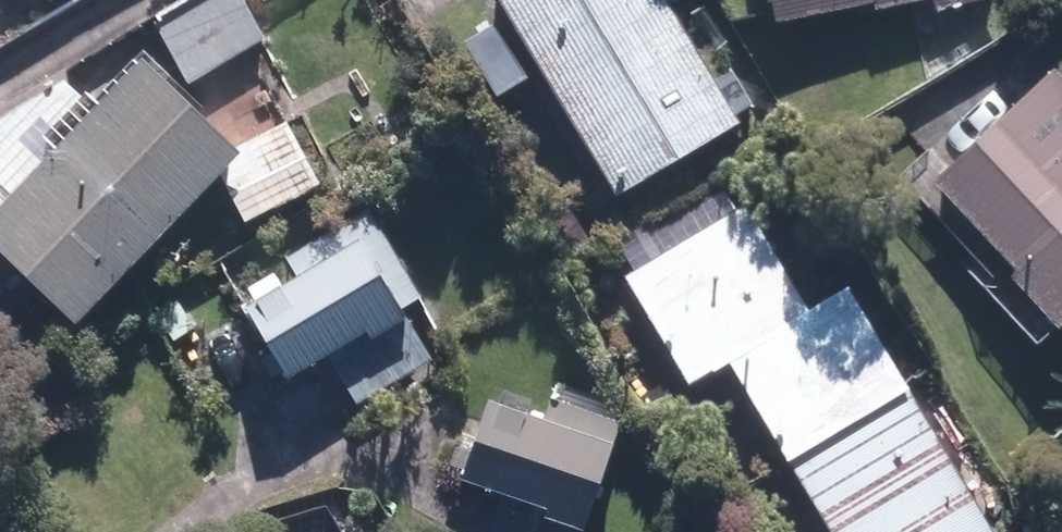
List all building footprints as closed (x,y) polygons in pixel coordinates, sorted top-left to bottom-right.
[(190,80),(265,34),(245,0),(200,0),(157,26),(190,80)] [(617,195),(739,122),(666,0),(500,0),(617,195)] [(782,21),(884,0),(777,0),(782,21)] [(143,56),(0,208),(0,246),(79,319),(241,147),(143,56)] [(1053,66),(930,173),(1061,321),(1061,319),(1061,77),(1053,66)] [(909,387),(847,286),(809,309),(745,204),(629,274),(696,382),(730,362),(789,459),(909,387)] [(377,227),(247,302),(288,372),(417,297),(377,227)] [(917,397),(795,465),(833,531),(993,531),(917,397)] [(489,398),(464,475),(587,515),(612,438),(489,398)]
